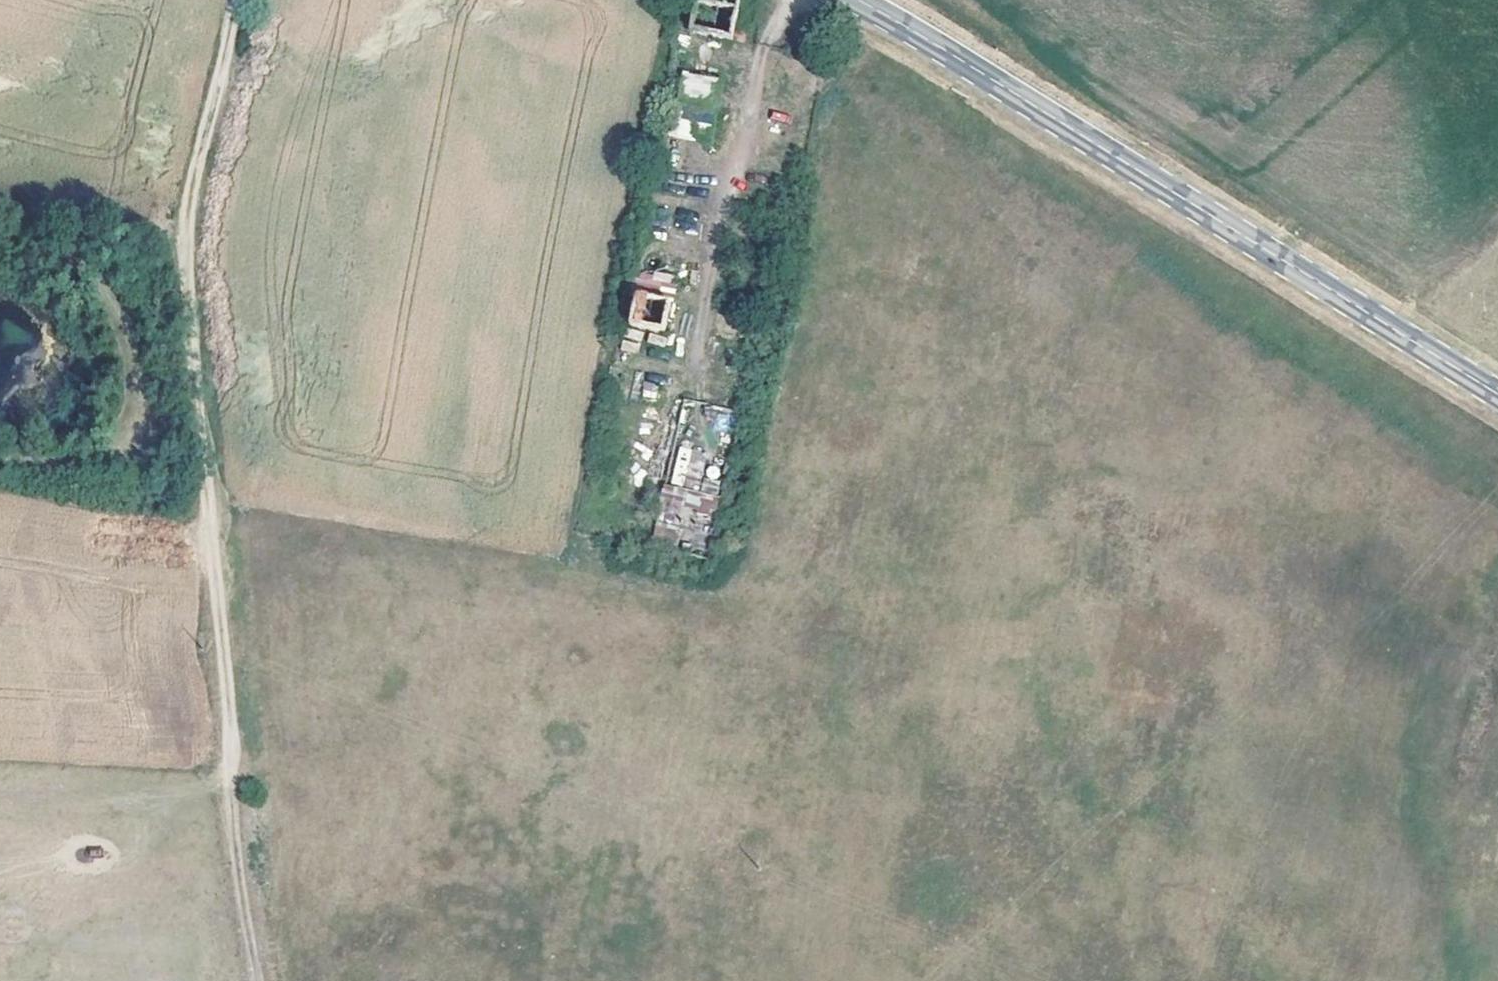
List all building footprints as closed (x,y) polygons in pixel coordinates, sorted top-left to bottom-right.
[(685,32),(727,43),(737,0),(693,0),(685,32)] [(710,106),(715,85),(677,75),(672,96),(710,106)] [(657,333),(664,302),(629,293),(621,323),(657,333)] [(652,539),(706,547),(715,489),(662,481),(652,539)]
